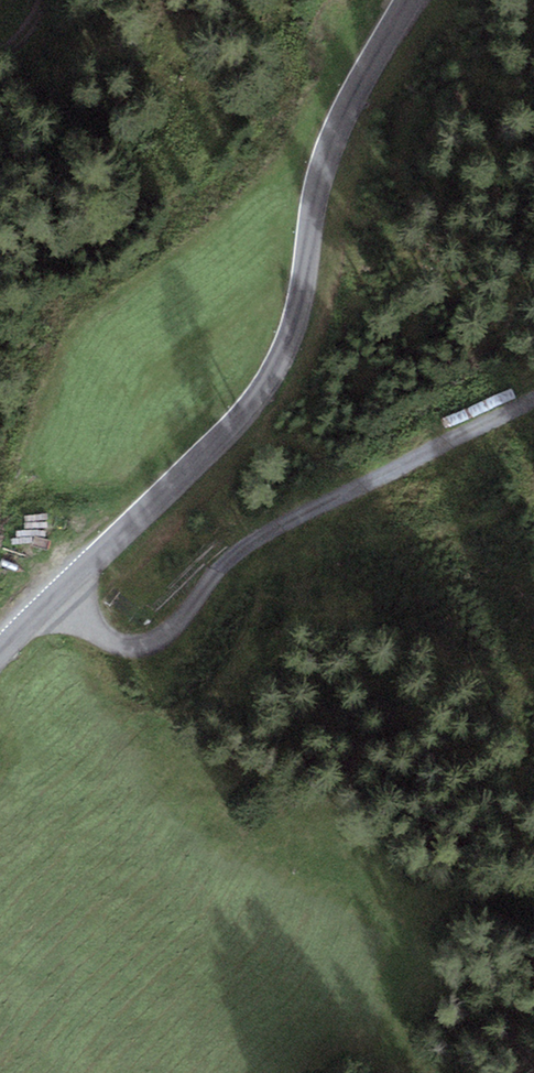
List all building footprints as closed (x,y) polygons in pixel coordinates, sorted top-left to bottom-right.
[(8,766),(0,761),(0,780),(8,766)]
